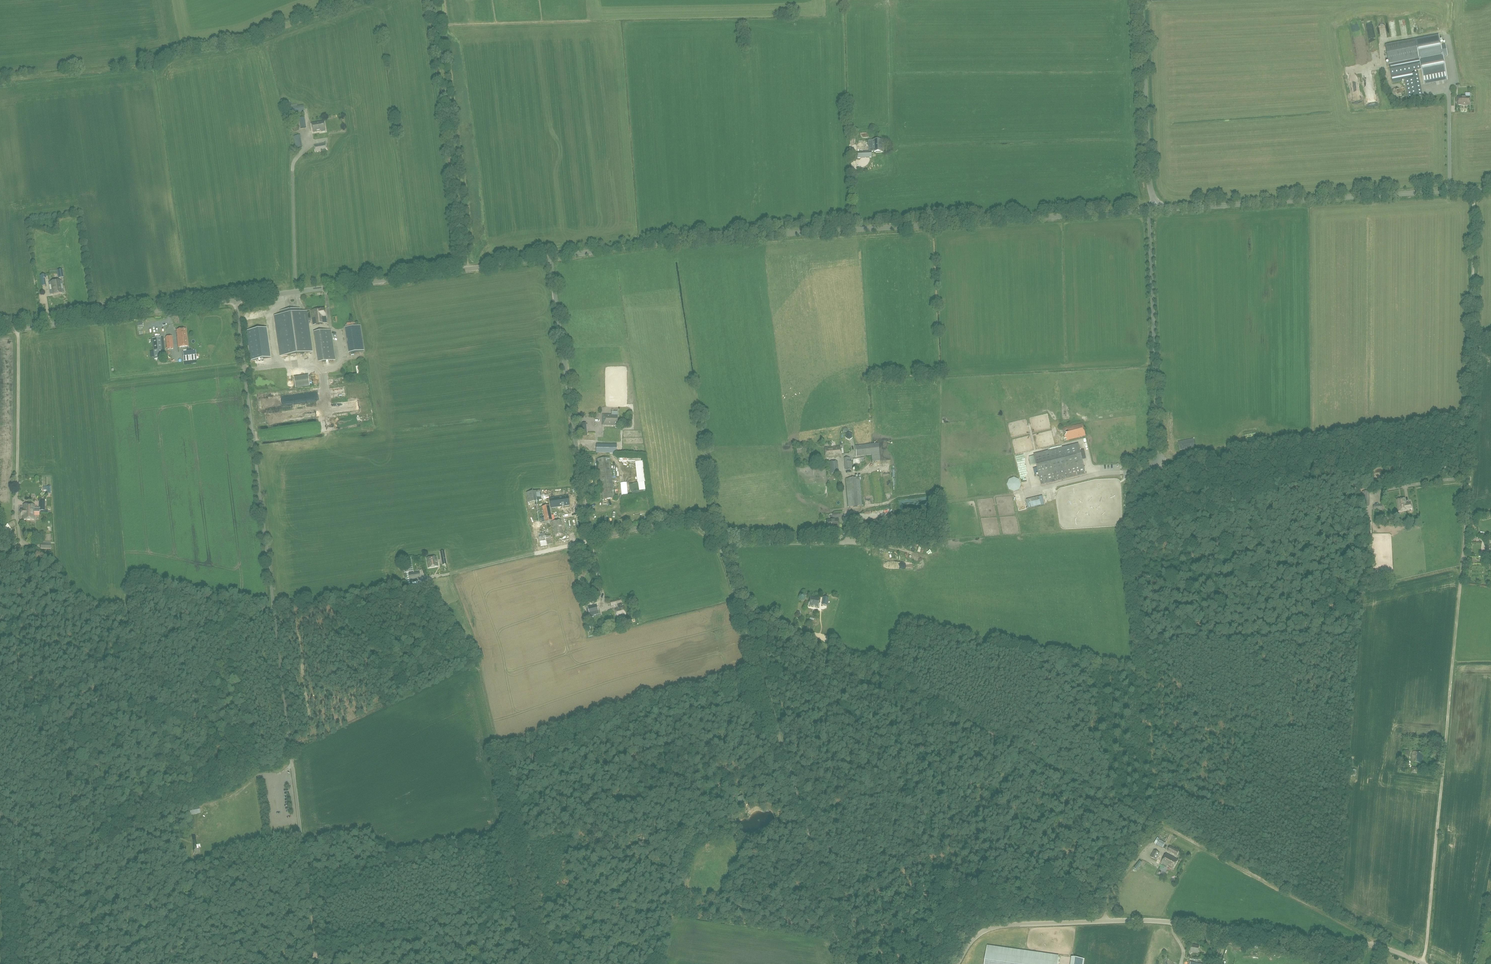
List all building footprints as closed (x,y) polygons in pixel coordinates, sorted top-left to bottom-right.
[(1438,36),(1416,40),(1385,46),(1392,82),(1405,80),(1413,78),(1412,74),(1412,71),(1421,69),(1424,84),(1447,79),(1443,57),(1447,56),(1445,44),(1440,45),(1438,36)] [(1405,80),(1408,99),(1423,97),(1418,73),(1412,74),(1413,78),(1405,80)] [(1470,106),(1470,97),(1458,97),(1458,105),(1463,105),(1463,106),(1470,106)] [(312,124),(313,132),(325,130),(324,122),(312,124)] [(869,152),(865,152),(865,157),(871,157),(871,152),(872,152),(883,151),(882,140),(872,140),(868,140),(869,152)] [(314,145),(315,152),(327,150),(326,143),(314,145)] [(52,291),(53,291),(53,294),(61,293),(60,290),(61,290),(60,284),(59,284),(59,280),(51,281),(52,287),(52,291)] [(311,310),(313,325),(327,323),(325,308),(311,310)] [(311,352),(307,319),(310,319),(309,312),(306,312),(306,311),(275,316),(280,356),(311,352)] [(347,325),(348,350),(364,349),(362,324),(347,325)] [(177,337),(178,347),(188,346),(187,337),(186,337),(186,329),(177,330),(178,337),(177,337)] [(314,332),(318,362),(335,360),(331,330),(314,332)] [(167,349),(173,348),(172,336),(165,337),(167,349)] [(154,359),(163,358),(160,338),(152,338),(154,359)] [(183,351),(184,361),(196,360),(195,350),(183,351)] [(295,374),(297,386),(310,384),(308,372),(295,374)] [(344,377),(333,379),(334,384),(330,384),(331,390),(338,388),(337,383),(345,382),(344,377)] [(300,394),(301,402),(309,402),(309,393),(300,394)] [(603,414),(602,425),(617,425),(617,415),(617,411),(613,411),(613,415),(603,414)] [(1061,429),(1064,440),(1085,435),(1082,424),(1061,429)] [(880,460),(878,443),(855,446),(856,456),(871,454),(872,461),(880,460)] [(616,453),(617,444),(596,444),(596,452),(616,453)] [(1085,474),(1082,459),(1086,458),(1084,449),(1080,451),(1078,444),(1034,455),(1041,485),(1085,474)] [(840,446),(824,448),(825,458),(841,457),(840,446)] [(603,499),(615,498),(609,457),(597,459),(603,499)] [(830,474),(838,473),(837,461),(829,462),(830,474)] [(849,507),(862,506),(859,477),(846,479),(849,507)] [(529,498),(537,497),(535,489),(528,490),(529,498)] [(1030,507),(1045,504),(1043,495),(1028,498),(1030,507)] [(569,505),(568,496),(558,498),(558,499),(554,500),(555,507),(569,505)] [(1411,503),(1406,504),(1405,498),(1397,499),(1399,511),(1407,509),(1412,508),(1411,503)] [(39,501),(39,508),(34,508),(34,505),(23,504),(23,509),(21,509),(21,512),(34,512),(39,512),(39,510),(45,510),(45,501),(39,501)] [(550,518),(549,510),(530,513),(531,521),(550,518)] [(838,519),(827,520),(828,529),(839,527),(838,519)] [(552,527),(553,527),(555,535),(563,534),(561,525),(562,525),(561,520),(551,522),(552,527)] [(540,546),(548,545),(553,544),(552,537),(546,538),(546,536),(539,537),(540,546)] [(428,567),(438,566),(436,556),(427,558),(428,567)] [(582,584),(586,597),(593,595),(589,582),(582,584)] [(820,598),(810,596),(808,605),(818,607),(820,598)] [(621,598),(610,601),(611,605),(617,604),(617,605),(619,604),(620,607),(615,609),(617,617),(621,616),(622,619),(626,618),(625,615),(626,615),(624,606),(623,606),(621,598)] [(588,607),(590,617),(593,616),(593,615),(599,614),(597,605),(588,607)] [(1411,762),(1421,763),(1422,753),(1412,752),(1411,762)] [(189,807),(190,815),(198,814),(196,805),(189,807)] [(1179,851),(1170,846),(1168,850),(1176,855),(1179,851)] [(1154,850),(1150,857),(1156,860),(1159,853),(1154,850)] [(1166,853),(1161,863),(1173,869),(1178,860),(1166,853)] [(1058,956),(987,945),(984,963),(1057,963),(1058,956)] [(1197,953),(1199,946),(1191,945),(1190,952),(1197,953)]
